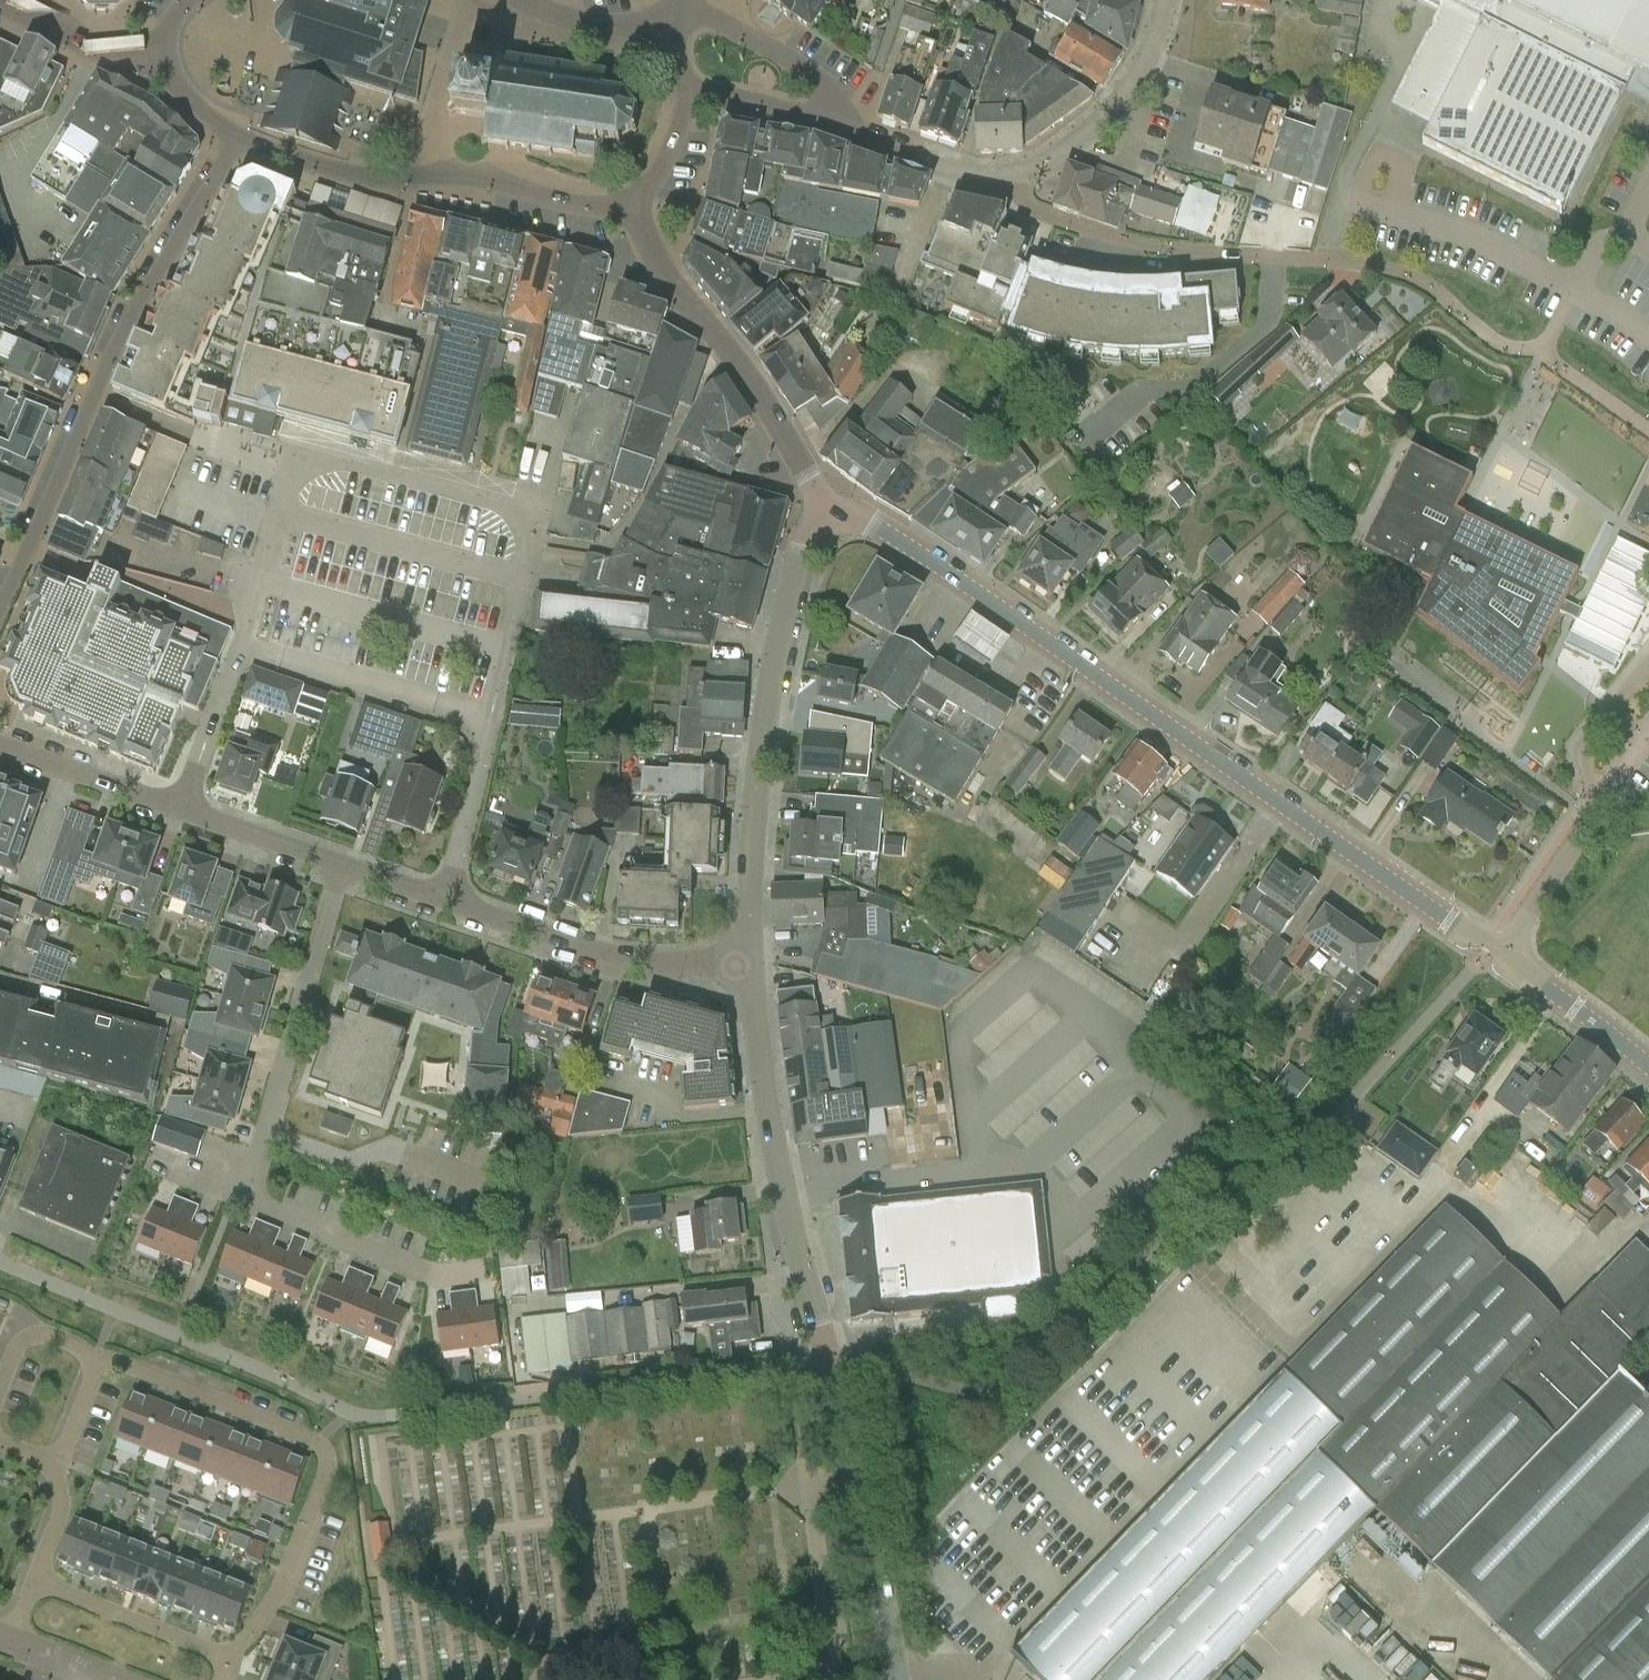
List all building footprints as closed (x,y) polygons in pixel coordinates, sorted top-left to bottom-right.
[(87,9),(114,9),(123,0),(77,0),(87,9)] [(305,10),(415,43),(429,0),(309,0),(305,10)] [(767,5),(763,11),(779,23),(783,16),(791,22),(794,18),(812,31),(824,13),(829,16),(840,0),(760,0),(767,5)] [(907,3),(921,8),(924,0),(908,0),(907,3)] [(988,11),(993,1),(1017,13),(1023,2),(1024,0),(966,0),(988,11)] [(1045,16),(1068,28),(1070,23),(1077,27),(1088,33),(1090,29),(1127,51),(1137,6),(1111,0),(1074,0),(1073,6),(1061,0),(1052,0),(1046,14),(1045,16)] [(1217,8),(1267,12),(1268,0),(1218,0),(1217,8)] [(1316,11),(1360,19),(1363,0),(1318,0),(1316,11)] [(1636,73),(1648,79),(1648,0),(1421,0),(1447,13),(1397,111),(1438,131),(1429,148),(1564,216),(1636,73)] [(267,125),(266,128),(271,130),(332,149),(335,139),(329,137),(333,125),(340,101),(346,103),(349,93),(343,91),(346,81),(348,82),(352,71),(363,74),(401,86),(412,51),(415,43),(361,27),(305,10),(288,5),(285,6),(277,18),(277,32),(285,43),(292,46),(290,51),(295,52),(291,64),(292,65),(289,75),(283,73),(280,82),(286,84),(275,120),(269,119),(267,125)] [(937,17),(906,6),(898,28),(929,39),(937,17)] [(1361,21),(1342,17),(1336,52),(1354,55),(1361,21)] [(940,80),(921,133),(938,140),(981,21),(980,21),(969,50),(959,46),(949,73),(941,70),(938,79),(940,80)] [(981,21),(938,140),(959,147),(969,120),(966,119),(972,100),(974,100),(1000,28),(981,21)] [(1058,41),(1049,56),(1104,89),(1124,55),(1088,33),(1077,27),(1065,46),(1058,41)] [(873,28),(862,61),(873,65),(884,32),(873,28)] [(1031,49),(1005,33),(981,95),(981,116),(976,116),(977,155),(1022,155),(1022,151),(1094,99),(1027,59),(1031,49)] [(903,50),(892,81),(880,120),(910,130),(923,91),(938,45),(920,39),(915,54),(903,50)] [(43,114),(65,70),(53,65),(58,56),(28,41),(22,53),(17,50),(0,42),(0,133),(43,114)] [(541,68),(522,65),(523,61),(520,60),(519,65),(499,62),(497,59),(494,61),(496,64),(493,82),(489,81),(489,84),(462,80),(459,74),(456,76),(460,82),(456,111),(450,114),(453,118),(458,115),(488,120),(485,141),(482,143),(483,145),(488,143),(506,146),(506,150),(509,150),(510,146),(528,149),(528,153),(530,154),(531,150),(550,152),(549,156),(552,157),(553,153),(572,155),(575,158),(577,157),(576,156),(591,158),(593,160),(595,159),(594,156),(601,154),(604,155),(605,154),(602,151),(603,141),(617,144),(618,148),(621,147),(619,143),(632,132),(636,135),(638,132),(633,129),(635,115),(639,114),(638,111),(634,112),(625,100),(628,96),(626,94),(623,98),(606,96),(607,91),(605,91),(607,80),(611,77),(609,75),(606,77),(586,75),(587,70),(584,70),(583,74),(564,72),(565,67),(562,67),(562,71),(544,69),(544,64),(541,63),(541,68)] [(66,128),(35,181),(34,182),(54,195),(67,203),(94,220),(88,229),(86,228),(63,266),(112,296),(127,273),(128,273),(137,259),(155,229),(177,195),(176,194),(192,169),(189,167),(199,151),(197,142),(178,125),(154,104),(156,101),(124,85),(98,72),(65,125),(65,127),(66,128)] [(1213,90),(1201,129),(1196,146),(1226,156),(1224,163),(1249,171),(1250,170),(1268,176),(1268,173),(1300,183),(1299,184),(1328,193),(1352,116),(1322,107),(1316,129),(1285,119),(1287,113),(1213,90)] [(716,159),(758,166),(761,148),(764,132),(760,132),(761,129),(730,123),(722,129),(716,159)] [(796,185),(818,189),(818,187),(820,188),(829,165),(836,145),(815,138),(815,140),(809,139),(810,137),(770,130),(769,133),(764,132),(761,148),(758,166),(783,171),(781,182),(796,185)] [(820,188),(926,208),(936,181),(897,167),(896,169),(887,166),(888,164),(852,151),(852,154),(846,152),(847,149),(836,145),(829,165),(820,188)] [(716,159),(706,204),(743,215),(742,219),(751,221),(791,232),(792,231),(823,238),(825,238),(871,246),(879,206),(817,193),(817,190),(818,189),(796,185),(781,182),(783,171),(758,166),(716,159)] [(1182,202),(1139,187),(1141,182),(1088,163),(1085,172),(1067,165),(1052,208),(1117,230),(1124,213),(1130,215),(1131,212),(1173,227),(1182,202)] [(137,337),(114,392),(195,427),(197,422),(222,428),(229,403),(398,448),(422,359),(362,343),(366,332),(364,332),(337,326),(337,325),(323,321),(331,293),(287,280),(306,220),(310,210),(309,209),(310,208),(290,203),(296,191),(255,173),(239,179),(232,195),(225,192),(203,244),(196,240),(174,292),(166,289),(144,340),(137,337)] [(947,307),(997,328),(1031,246),(999,233),(1005,216),(1009,207),(953,195),(928,258),(925,256),(921,265),(958,279),(947,307)] [(705,212),(695,240),(728,257),(740,261),(741,260),(756,265),(757,264),(761,265),(759,274),(776,282),(780,269),(815,277),(825,238),(823,238),(792,231),(791,232),(751,221),(742,219),(743,215),(706,204),(705,212)] [(339,218),(310,208),(309,209),(310,210),(306,220),(287,280),(331,293),(323,321),(337,325),(337,326),(364,332),(366,332),(395,234),(339,218)] [(395,307),(425,315),(428,305),(438,269),(437,269),(448,220),(415,212),(397,284),(395,307)] [(405,452),(467,468),(480,417),(485,418),(490,398),(485,397),(491,374),(500,377),(507,348),(498,345),(501,332),(529,339),(520,376),(535,380),(544,341),(540,340),(550,299),(513,289),(506,322),(461,311),(482,228),(450,221),(438,269),(428,305),(441,309),(405,452)] [(506,322),(513,289),(525,240),(523,239),(484,229),(482,228),(461,311),(506,322)] [(525,240),(513,289),(550,299),(551,292),(553,293),(564,249),(525,240)] [(763,296),(737,266),(695,244),(685,264),(686,273),(730,324),(763,296)] [(48,267),(47,251),(3,254),(0,245),(0,273),(10,270),(48,267)] [(899,252),(871,246),(864,265),(892,274),(899,252)] [(548,338),(539,378),(532,412),(559,420),(568,388),(584,393),(596,352),(580,347),(582,326),(593,328),(609,261),(567,251),(551,318),(548,338)] [(831,267),(828,276),(851,284),(854,274),(831,267)] [(53,272),(47,269),(11,271),(0,275),(0,326),(17,334),(21,323),(29,327),(26,334),(85,359),(112,298),(53,272)] [(1021,269),(1022,270),(1003,318),(1014,323),(1012,329),(1010,331),(1049,345),(1088,352),(1129,357),(1172,356),(1212,351),(1209,317),(1240,314),(1236,276),(1179,281),(1180,291),(1126,293),(1104,291),(1080,286),(1050,279),(1021,269)] [(792,277),(733,327),(754,352),(775,334),(781,341),(806,320),(809,325),(823,300),(837,308),(846,290),(792,277)] [(596,352),(584,393),(565,463),(583,468),(574,494),(567,518),(574,520),(568,539),(593,542),(613,486),(663,327),(665,320),(643,303),(640,314),(638,313),(637,317),(630,314),(637,291),(622,286),(607,333),(601,353),(596,352)] [(802,375),(803,378),(781,392),(795,414),(807,406),(813,416),(837,400),(848,407),(875,362),(895,324),(904,301),(883,293),(873,316),(880,319),(862,354),(845,343),(824,376),(815,362),(803,370),(802,375)] [(1323,322),(1305,340),(1332,368),(1350,350),(1354,355),(1377,334),(1342,297),(1319,318),(1323,322)] [(906,312),(896,337),(894,343),(907,349),(910,343),(922,348),(933,323),(933,322),(907,311),(906,312)] [(663,327),(613,486),(643,497),(672,422),(678,404),(692,409),(708,360),(696,356),(699,348),(663,327)] [(1287,327),(1247,365),(1211,398),(1224,412),(1241,396),(1239,394),(1258,377),(1259,378),(1300,340),(1287,327)] [(64,405),(79,373),(0,336),(0,373),(34,391),(64,405)] [(803,370),(815,362),(799,337),(761,361),(781,392),(803,378),(802,375),(803,370)] [(512,411),(527,414),(535,380),(520,376),(518,385),(512,411)] [(678,442),(696,452),(716,416),(738,401),(725,382),(704,396),(678,442)] [(849,429),(835,447),(828,443),(821,456),(824,461),(823,462),(875,501),(911,523),(912,522),(930,533),(983,567),(1006,532),(1007,529),(1024,540),(1036,521),(1005,501),(1000,506),(996,504),(1035,473),(1008,438),(979,460),(995,434),(984,428),(985,427),(941,400),(916,440),(895,424),(913,400),(892,384),(855,433),(849,429)] [(21,503),(61,413),(24,397),(20,405),(6,399),(9,394),(0,392),(0,494),(21,503)] [(697,453),(694,459),(730,479),(738,465),(733,462),(742,446),(728,438),(731,433),(751,419),(738,401),(716,416),(696,452),(697,453)] [(47,548),(52,550),(57,552),(62,554),(85,564),(98,532),(104,534),(117,503),(128,507),(158,436),(108,414),(105,413),(90,448),(82,465),(60,520),(47,548)] [(128,507),(157,520),(167,497),(178,471),(188,448),(158,436),(128,507)] [(1412,447),(1362,549),(1431,583),(1417,614),(1519,694),(1542,666),(1535,662),(1580,574),(1455,515),(1473,479),(1412,447)] [(521,454),(516,472),(538,479),(544,461),(521,454)] [(558,492),(574,494),(579,467),(563,465),(558,492)] [(711,650),(735,554),(736,553),(771,562),(772,562),(787,504),(768,497),(769,492),(751,487),(748,492),(664,467),(657,489),(646,502),(625,541),(622,539),(612,561),(596,555),(596,558),(588,555),(578,589),(587,591),(586,598),(539,593),(535,632),(711,650)] [(128,507),(123,519),(138,525),(132,539),(148,545),(150,540),(172,549),(180,529),(157,520),(128,507)] [(1051,532),(1042,546),(1041,545),(1019,578),(1023,580),(1022,582),(1032,589),(1033,586),(1051,598),(1070,569),(1081,577),(1105,540),(1082,525),(1079,529),(1066,520),(1056,535),(1051,532)] [(1122,563),(1141,547),(1145,544),(1144,542),(1132,528),(1110,547),(1122,563)] [(1161,528),(1144,542),(1145,544),(1141,547),(1152,560),(1173,542),(1161,528)] [(1215,567),(1231,556),(1219,539),(1204,550),(1215,567)] [(754,630),(771,562),(736,553),(720,621),(754,630)] [(1136,561),(1111,587),(1088,612),(1120,642),(1168,591),(1136,561)] [(885,632),(894,637),(921,592),(879,566),(851,612),(885,632)] [(42,574),(13,642),(1,671),(12,676),(9,684),(19,711),(27,714),(25,720),(154,775),(183,706),(198,712),(232,631),(98,574),(96,580),(90,578),(76,583),(74,588),(42,574)] [(1266,626),(1288,602),(1275,589),(1252,613),(1266,626)] [(1270,628),(1281,638),(1305,610),(1301,607),(1310,597),(1302,590),(1270,628)] [(1201,596),(1183,623),(1182,622),(1160,654),(1176,665),(1179,662),(1198,676),(1218,648),(1217,647),(1236,621),(1201,596)] [(1009,639),(971,616),(963,629),(955,642),(994,665),(1001,652),(1009,639)] [(867,680),(858,678),(825,672),(819,701),(852,707),(856,688),(867,691),(903,712),(934,661),(894,637),(885,632),(879,642),(887,647),(867,680)] [(1260,655),(1247,676),(1229,703),(1280,736),(1298,709),(1278,696),(1282,690),(1271,683),(1280,668),(1260,655)] [(747,666),(730,665),(710,664),(709,672),(690,670),(687,711),(681,711),(678,752),(703,754),(704,736),(741,738),(743,727),(745,692),(747,666)] [(940,666),(924,693),(882,761),(907,776),(904,781),(914,787),(916,782),(956,806),(1014,710),(940,666)] [(252,668),(241,700),(294,718),(305,686),(252,668)] [(382,711),(363,704),(349,749),(368,755),(382,711)] [(1309,729),(1312,731),(1300,750),(1307,755),(1303,761),(1325,776),(1343,750),(1345,751),(1353,739),(1339,730),(1346,719),(1325,705),(1309,729)] [(507,726),(558,727),(558,707),(507,706),(507,726)] [(368,755),(392,763),(407,719),(382,711),(375,733),(368,755)] [(1062,744),(1067,748),(1051,771),(1066,781),(1082,758),(1093,765),(1111,739),(1108,738),(1110,736),(1100,729),(1099,731),(1079,718),(1062,744)] [(413,756),(424,725),(407,719),(392,763),(406,768),(388,821),(424,834),(442,782),(429,777),(434,763),(413,756)] [(873,727),(836,719),(834,737),(806,735),(803,773),(842,777),(842,775),(839,775),(840,758),(869,760),(869,764),(870,764),(873,727)] [(1424,719),(1403,748),(1419,759),(1439,731),(1424,719)] [(673,757),(674,729),(651,728),(649,756),(673,757)] [(1419,761),(1436,773),(1459,740),(1442,728),(1419,761)] [(232,750),(220,784),(222,785),(221,788),(234,793),(235,789),(250,795),(258,773),(262,775),(267,762),(272,764),(279,747),(238,733),(232,750)] [(1174,775),(1167,769),(1137,746),(1114,777),(1127,787),(1116,802),(1131,813),(1142,799),(1144,800),(1155,785),(1162,790),(1174,775)] [(1325,776),(1367,805),(1385,779),(1371,769),(1380,756),(1367,747),(1358,760),(1345,751),(1343,750),(1325,776)] [(1047,759),(1032,748),(1004,785),(1019,796),(1047,759)] [(364,788),(369,775),(343,766),(338,780),(327,776),(319,799),(330,803),(324,820),(328,822),(328,826),(336,829),(339,826),(359,833),(373,791),(364,788)] [(667,802),(720,805),(722,769),(669,766),(668,771),(642,769),(640,796),(667,798),(667,802)] [(1500,836),(1514,816),(1485,796),(1484,799),(1448,774),(1427,803),(1429,804),(1420,817),(1441,831),(1450,819),(1491,847),(1499,835),(1500,836)] [(16,876),(43,800),(21,792),(22,790),(8,786),(9,785),(0,782),(0,870),(16,876)] [(1174,826),(1184,809),(1158,795),(1148,812),(1174,826)] [(879,855),(883,802),(817,796),(814,823),(811,823),(811,828),(795,827),(793,842),(785,841),(782,874),(832,879),(833,865),(840,866),(843,836),(857,837),(855,853),(879,855)] [(1176,887),(1214,831),(1212,830),(1216,824),(1214,814),(1204,808),(1195,810),(1190,816),(1194,819),(1157,873),(1176,887)] [(615,809),(613,833),(613,835),(616,835),(626,836),(628,810),(615,809)] [(640,811),(628,810),(626,836),(639,836),(640,811)] [(1077,858),(1100,827),(1079,811),(1056,843),(1077,858)] [(74,881),(84,854),(83,853),(95,821),(69,812),(39,899),(65,907),(74,881)] [(549,834),(564,840),(573,818),(558,812),(549,834)] [(721,814),(693,813),(667,812),(666,824),(672,824),(671,843),(720,845),(721,814)] [(530,882),(551,820),(536,815),(529,835),(507,828),(492,869),(514,877),(513,881),(526,886),(527,882),(530,882)] [(84,854),(74,881),(90,886),(93,875),(118,884),(121,873),(135,835),(125,832),(126,828),(110,823),(97,858),(84,854)] [(1234,845),(1214,831),(1176,887),(1196,900),(1234,845)] [(575,837),(566,863),(560,880),(565,882),(558,903),(587,913),(604,864),(606,865),(616,835),(613,835),(613,833),(593,832),(590,842),(575,837)] [(135,835),(121,873),(134,877),(130,888),(141,892),(137,902),(153,908),(162,881),(148,876),(160,840),(144,835),(143,838),(135,835)] [(884,839),(884,854),(900,855),(901,840),(884,839)] [(1100,839),(1049,916),(1085,939),(1135,863),(1100,839)] [(652,873),(649,926),(679,928),(680,898),(692,898),(693,874),(718,875),(720,845),(671,843),(670,873),(652,873)] [(222,898),(207,893),(218,863),(200,857),(199,860),(187,856),(171,900),(188,906),(184,917),(212,926),(222,898)] [(1048,857),(1036,876),(1059,890),(1071,871),(1048,857)] [(1280,863),(1261,891),(1255,886),(1240,907),(1282,936),(1295,917),(1296,918),(1317,887),(1302,876),(1300,877),(1280,863)] [(621,871),(620,895),(619,925),(649,926),(652,873),(621,871)] [(275,884),(273,888),(270,887),(269,892),(241,882),(229,915),(258,925),(257,928),(284,937),(286,930),(294,932),(300,913),(293,910),(298,897),(291,894),(292,890),(275,884)] [(857,894),(823,895),(823,885),(772,887),(774,927),(776,927),(776,932),(791,932),(791,927),(824,925),(824,932),(818,953),(817,953),(811,976),(815,977),(822,954),(842,960),(847,942),(867,941),(866,906),(857,906),(857,894)] [(14,924),(20,910),(0,902),(0,918),(14,924)] [(142,932),(146,917),(124,910),(119,925),(142,932)] [(1326,910),(1306,939),(1305,940),(1306,940),(1298,951),(1299,952),(1291,964),(1301,972),(1318,948),(1333,959),(1354,930),(1326,910)] [(28,938),(46,943),(50,933),(32,926),(28,938)] [(227,951),(228,950),(234,934),(220,929),(213,946),(227,951)] [(1354,930),(1333,959),(1346,968),(1336,983),(1347,992),(1358,977),(1359,978),(1380,949),(1366,939),(1366,935),(1359,931),(1356,931),(1354,930)] [(5,947),(10,935),(0,931),(0,945),(5,947)] [(482,1031),(483,1034),(471,1033),(468,1068),(467,1068),(464,1119),(505,1122),(511,1048),(497,1047),(499,1025),(512,988),(499,984),(500,983),(483,977),(483,975),(464,968),(463,970),(402,949),(403,947),(385,940),(384,943),(366,936),(365,941),(341,932),(334,953),(357,961),(349,985),(368,992),(363,1008),(349,1004),(345,1015),(347,1016),(344,1024),(333,1020),(310,1083),(329,1090),(326,1099),(382,1118),(404,1054),(400,1052),(406,1034),(370,1021),(379,995),(482,1031)] [(1265,987),(1280,964),(1280,963),(1291,947),(1275,936),(1248,975),(1264,986),(1265,987)] [(46,943),(28,938),(24,949),(42,956),(46,943)] [(822,954),(815,977),(941,1012),(980,976),(949,967),(951,961),(937,957),(936,960),(868,941),(867,941),(847,942),(842,960),(822,954)] [(226,998),(266,1009),(274,981),(268,980),(272,966),(214,950),(209,966),(231,979),(226,998)] [(1280,964),(1265,987),(1276,995),(1292,972),(1280,964)] [(544,976),(542,981),(539,980),(527,1015),(530,1016),(541,1020),(535,1038),(548,1042),(554,1024),(557,1025),(569,990),(555,985),(557,980),(544,976)] [(154,1029),(59,1004),(56,1017),(36,1012),(37,1003),(0,994),(0,1067),(148,1106),(171,1018),(187,1022),(195,991),(158,981),(149,1012),(158,1014),(154,1029)] [(577,993),(569,990),(557,1025),(582,1034),(594,999),(592,998),(594,993),(579,988),(577,993)] [(814,988),(776,994),(783,1041),(782,1042),(797,1148),(868,1138),(865,1112),(902,1107),(902,1102),(922,1099),(919,1077),(899,1080),(891,1024),(835,1032),(833,1017),(818,1019),(814,988)] [(195,1016),(190,1033),(249,1049),(253,1035),(258,1037),(266,1009),(226,998),(221,1017),(195,1016)] [(616,1004),(610,1024),(602,1053),(629,1060),(631,1051),(690,1067),(691,1082),(682,1083),(684,1110),(734,1106),(727,1021),(649,998),(645,1012),(616,1004)] [(1359,1015),(1341,1001),(1313,1040),(1332,1053),(1359,1015)] [(527,1015),(515,1011),(507,1037),(518,1041),(521,1042),(524,1034),(530,1016),(527,1015)] [(1480,1012),(1448,1057),(1429,1084),(1443,1094),(1462,1067),(1477,1078),(1503,1040),(1504,1035),(1504,1031),(1501,1027),(1480,1012)] [(249,1049),(190,1033),(185,1050),(208,1063),(202,1082),(242,1093),(250,1065),(245,1064),(249,1049)] [(1578,1041),(1547,1083),(1535,1074),(1519,1095),(1531,1104),(1530,1105),(1552,1122),(1579,1086),(1584,1090),(1605,1062),(1578,1041)] [(1579,1086),(1552,1122),(1573,1138),(1584,1124),(1579,1120),(1617,1071),(1605,1062),(1584,1090),(1579,1086)] [(569,1075),(549,1070),(539,1108),(555,1113),(549,1135),(567,1140),(577,1101),(563,1097),(569,1075)] [(242,1093),(202,1082),(197,1100),(171,1100),(167,1117),(225,1133),(229,1119),(235,1121),(242,1093)] [(631,1104),(580,1090),(568,1137),(623,1132),(631,1104)] [(990,1122),(1005,1138),(1015,1128),(1027,1141),(1052,1119),(1025,1090),(990,1122)] [(1596,1130),(1597,1131),(1583,1145),(1596,1157),(1609,1143),(1620,1152),(1635,1136),(1634,1135),(1645,1125),(1623,1104),(1608,1120),(1607,1119),(1596,1130)] [(163,1118),(153,1144),(197,1160),(206,1133),(163,1118)] [(339,1120),(335,1133),(347,1137),(351,1124),(339,1120)] [(131,1160),(54,1129),(20,1210),(97,1242),(131,1160)] [(1407,1139),(1395,1156),(1422,1175),(1438,1153),(1439,1134),(1407,1132),(1407,1139)] [(1617,1191),(1605,1204),(1612,1211),(1648,1171),(1648,1142),(1622,1171),(1633,1180),(1626,1187),(1615,1178),(1609,1184),(1617,1191)] [(0,1154),(0,1192),(13,1159),(0,1154)] [(1453,1178),(1465,1188),(1478,1171),(1465,1162),(1453,1178)] [(1612,1211),(1623,1220),(1641,1201),(1634,1195),(1641,1188),(1648,1195),(1648,1171),(1612,1211)] [(1610,1190),(1593,1177),(1577,1198),(1594,1211),(1610,1190)] [(846,1262),(1035,1242),(1029,1185),(881,1201),(881,1198),(838,1203),(838,1205),(840,1204),(842,1223),(840,1223),(842,1241),(844,1241),(846,1262)] [(627,1199),(630,1226),(664,1222),(661,1196),(627,1199)] [(174,1197),(167,1215),(153,1209),(138,1244),(165,1255),(187,1203),(174,1197)] [(187,1203),(165,1255),(193,1266),(207,1231),(193,1225),(200,1207),(187,1203)] [(707,1207),(708,1213),(690,1215),(695,1256),(723,1253),(722,1243),(740,1241),(739,1237),(746,1236),(742,1207),(736,1208),(735,1204),(707,1207)] [(1648,1347),(1648,1253),(1638,1242),(1561,1320),(1446,1209),(1013,1655),(1039,1679),(1212,1679),(1376,1512),(1549,1679),(1648,1679),(1648,1401),(1622,1374),(1648,1347)] [(1616,1220),(1604,1209),(1585,1229),(1597,1240),(1616,1220)] [(256,1221),(249,1239),(234,1233),(220,1268),(248,1280),(269,1226),(256,1221)] [(281,1231),(269,1226),(248,1280),(274,1290),(296,1237),(294,1237),(287,1254),(275,1249),(281,1231)] [(308,1242),(296,1237),(274,1290),(300,1301),(315,1265),(301,1260),(308,1242)] [(498,1247),(501,1271),(542,1266),(539,1241),(498,1247)] [(1041,1299),(1035,1242),(846,1262),(848,1283),(846,1284),(848,1302),(850,1302),(852,1321),(850,1321),(850,1323),(894,1318),(893,1315),(1009,1303),(1011,1326),(1011,1327),(1025,1326),(1022,1301),(1041,1299)] [(570,1291),(567,1253),(547,1255),(550,1293),(570,1291)] [(349,1268),(342,1286),(328,1280),(313,1316),(340,1327),(362,1274),(349,1268)] [(362,1274),(340,1327),(367,1338),(389,1285),(388,1284),(380,1302),(367,1297),(375,1279),(362,1274)] [(389,1285),(367,1338),(394,1349),(408,1313),(394,1307),(401,1290),(389,1285)] [(494,1308),(479,1310),(476,1291),(463,1293),(471,1350),(499,1346),(494,1308)] [(449,1295),(452,1314),(437,1316),(442,1354),(471,1350),(463,1293),(449,1295)] [(757,1304),(746,1305),(745,1293),(705,1297),(705,1294),(682,1297),(686,1328),(709,1325),(709,1327),(728,1325),(730,1345),(761,1341),(757,1304)] [(679,1329),(676,1300),(642,1305),(642,1309),(566,1318),(572,1363),(650,1354),(649,1351),(671,1348),(669,1330),(679,1329)] [(145,1448),(163,1404),(151,1400),(151,1401),(132,1394),(116,1436),(145,1448)] [(163,1404),(145,1448),(173,1459),(189,1417),(173,1410),(174,1409),(163,1404)] [(189,1417),(173,1459),(203,1471),(221,1427),(209,1422),(209,1424),(189,1417)] [(232,1431),(221,1427),(203,1471),(231,1482),(247,1439),(231,1433),(232,1431)] [(266,1447),(247,1439),(231,1482),(261,1494),(279,1450),(267,1445),(266,1447)] [(290,1454),(279,1450),(261,1494),(291,1505),(307,1463),(289,1456),(290,1454)] [(115,1464),(106,1460),(101,1473),(110,1476),(115,1464)] [(127,1490),(111,1484),(106,1497),(122,1503),(127,1490)] [(150,1496),(149,1499),(156,1502),(165,1506),(166,1505),(167,1502),(170,1493),(154,1486),(150,1496)] [(156,1502),(153,1510),(165,1515),(169,1507),(165,1506),(156,1502)] [(231,1509),(214,1503),(210,1516),(226,1522),(231,1509)] [(202,1520),(185,1513),(181,1525),(197,1532),(202,1520)] [(84,1576),(102,1532),(76,1522),(60,1563),(76,1570),(75,1573),(84,1576)] [(369,1526),(375,1563),(394,1560),(389,1523),(369,1526)] [(281,1529),(273,1526),(268,1539),(277,1542),(281,1529)] [(125,1541),(102,1532),(84,1576),(93,1580),(94,1577),(108,1582),(125,1541)] [(251,1539),(235,1533),(230,1545),(246,1552),(251,1539)] [(125,1541),(108,1582),(126,1589),(125,1592),(132,1595),(149,1551),(125,1541)] [(149,1551),(132,1595),(156,1605),(174,1560),(149,1551)] [(201,1571),(174,1560),(156,1605),(167,1609),(168,1606),(184,1612),(201,1571)] [(201,1571),(184,1612),(200,1619),(199,1622),(208,1625),(225,1581),(201,1571)] [(251,1591),(225,1581),(208,1625),(217,1629),(218,1626),(235,1632),(251,1591)] [(1362,1606),(1340,1626),(1390,1679),(1431,1679),(1362,1606)] [(276,1667),(307,1679),(330,1679),(342,1649),(316,1638),(310,1652),(286,1642),(276,1667)] [(276,1667),(271,1679),(307,1679),(276,1667)]
